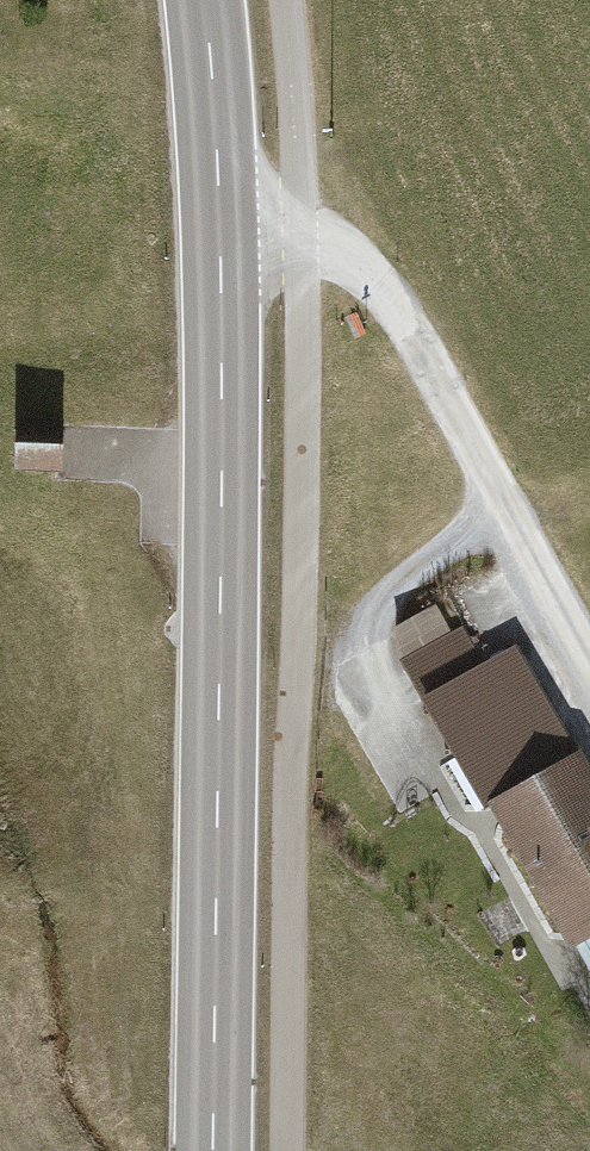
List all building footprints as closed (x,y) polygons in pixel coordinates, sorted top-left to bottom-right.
[(56,420),(12,421),(13,475),(57,475),(56,420)] [(422,709),(562,952),(589,936),(589,785),(516,656),(422,709)]
